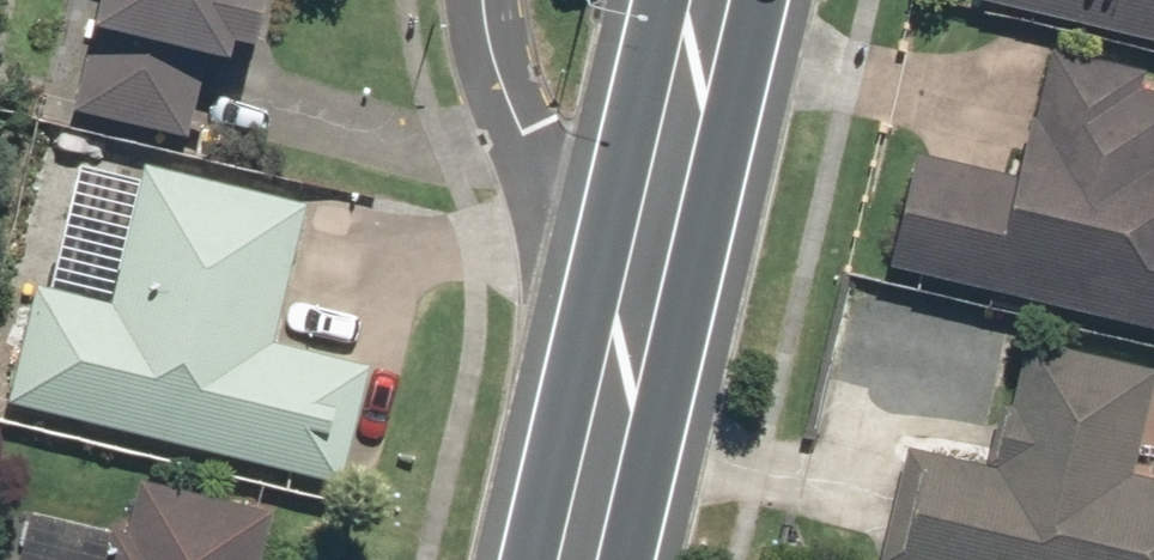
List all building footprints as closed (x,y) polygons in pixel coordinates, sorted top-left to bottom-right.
[(82,106),(201,133),(223,39),(255,47),(259,29),(283,34),(291,0),(107,0),(82,106)] [(960,6),(1153,51),(1153,0),(962,0),(960,6)] [(877,273),(1153,338),(1153,100),(1133,95),(1138,75),(1040,52),(1009,182),(904,158),(877,273)] [(10,398),(354,480),(383,360),(286,336),(320,198),(155,159),(121,296),(40,277),(10,398)] [(868,559),(1153,559),(1153,485),(1126,478),(1152,374),(1016,341),(983,473),(895,452),(868,559)] [(283,508),(148,476),(136,527),(37,503),(25,555),(0,549),(0,559),(271,559),(283,508)]
